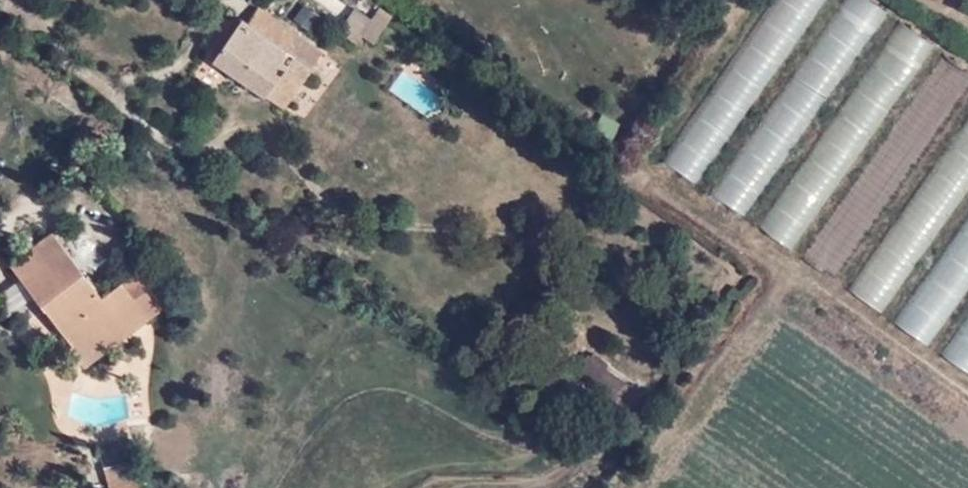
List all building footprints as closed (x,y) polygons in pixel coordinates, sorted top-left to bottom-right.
[(664,159),(697,182),(824,0),(774,0),(664,159)] [(882,11),(865,0),(839,0),(707,198),(743,222),(882,11)] [(309,28),(318,15),(304,4),(295,17),(309,28)] [(243,16),(216,54),(285,104),(324,50),(259,5),(247,20),(243,16)] [(354,7),(339,31),(355,42),(361,33),(374,41),(383,26),(371,18),(354,7)] [(391,15),(379,7),(371,18),(383,26),(391,15)] [(934,44),(902,22),(762,228),(794,250),(934,44)] [(849,284),(883,308),(967,193),(967,123),(849,284)] [(894,318),(926,340),(967,279),(967,210),(894,318)] [(51,230),(13,261),(23,274),(38,293),(86,353),(171,300),(144,263),(101,294),(51,230)] [(944,354),(967,370),(967,319),(944,354)] [(107,465),(112,487),(139,487),(133,459),(107,465)]
